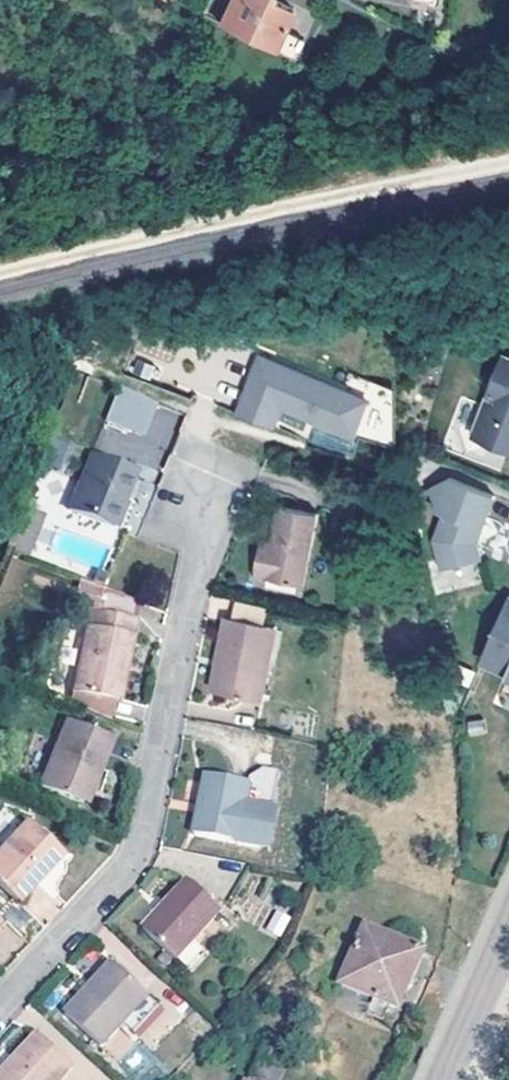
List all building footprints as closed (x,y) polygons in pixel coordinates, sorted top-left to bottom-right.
[(292,58),(301,39),(284,30),(295,9),(278,0),(231,0),(220,23),(292,58)] [(473,437),(508,450),(508,359),(502,357),(473,437)] [(355,442),(370,406),(262,361),(239,417),(274,432),(282,411),(355,442)] [(378,388),(370,406),(355,442),(389,453),(393,395),(378,388)] [(104,421),(141,436),(154,404),(117,389),(104,421)] [(167,448),(180,412),(158,403),(145,439),(167,448)] [(91,455),(69,510),(114,527),(136,473),(91,455)] [(485,528),(495,493),(449,478),(429,488),(436,505),(433,513),(442,516),(438,543),(449,572),(486,558),(480,542),(477,541),(482,527),(485,528)] [(269,555),(260,554),(256,575),(304,585),(318,513),(279,506),(272,541),(269,555)] [(263,539),(260,554),(269,555),(272,541),(263,539)] [(101,588),(97,611),(139,619),(141,605),(101,588)] [(234,616),(266,622),(270,604),(238,599),(234,616)] [(508,676),(508,600),(482,662),(508,674),(508,676)] [(124,669),(131,670),(141,619),(139,619),(97,611),(94,611),(79,693),(94,696),(117,700),(124,669)] [(214,687),(221,688),(234,616),(229,615),(214,687)] [(234,616),(221,688),(264,696),(277,624),(266,622),(234,616)] [(124,669),(117,700),(125,702),(131,670),(124,669)] [(94,696),(91,712),(114,721),(117,700),(94,696)] [(96,766),(103,768),(116,733),(69,716),(44,782),(85,797),(96,766)] [(96,766),(85,797),(91,799),(103,768),(96,766)] [(253,776),(252,782),(241,842),(263,846),(270,809),(275,810),(283,770),(267,767),(253,776)] [(210,774),(198,834),(241,842),(252,782),(210,774)] [(280,811),(275,810),(270,809),(263,846),(273,848),(280,811)] [(40,876),(36,873),(60,846),(31,819),(0,853),(0,879),(21,898),(40,876)] [(36,873),(40,876),(64,850),(60,846),(36,873)] [(181,960),(194,945),(225,910),(192,881),(148,930),(181,960)] [(282,937),(290,915),(273,910),(266,932),(282,937)] [(423,951),(365,927),(340,983),(374,998),(368,1012),(385,1019),(390,1005),(399,1008),(423,951)] [(194,945),(181,960),(194,971),(207,956),(194,945)] [(115,959),(89,986),(95,991),(120,964),(115,959)] [(102,1043),(125,1019),(150,993),(120,964),(95,991),(89,986),(67,1008),(102,1043)] [(150,993),(125,1019),(137,1031),(162,1005),(150,993)] [(77,1061),(42,1028),(0,1072),(0,1079),(59,1079),(77,1061)] [(258,1061),(251,1075),(261,1079),(281,1079),(284,1073),(258,1061)]
